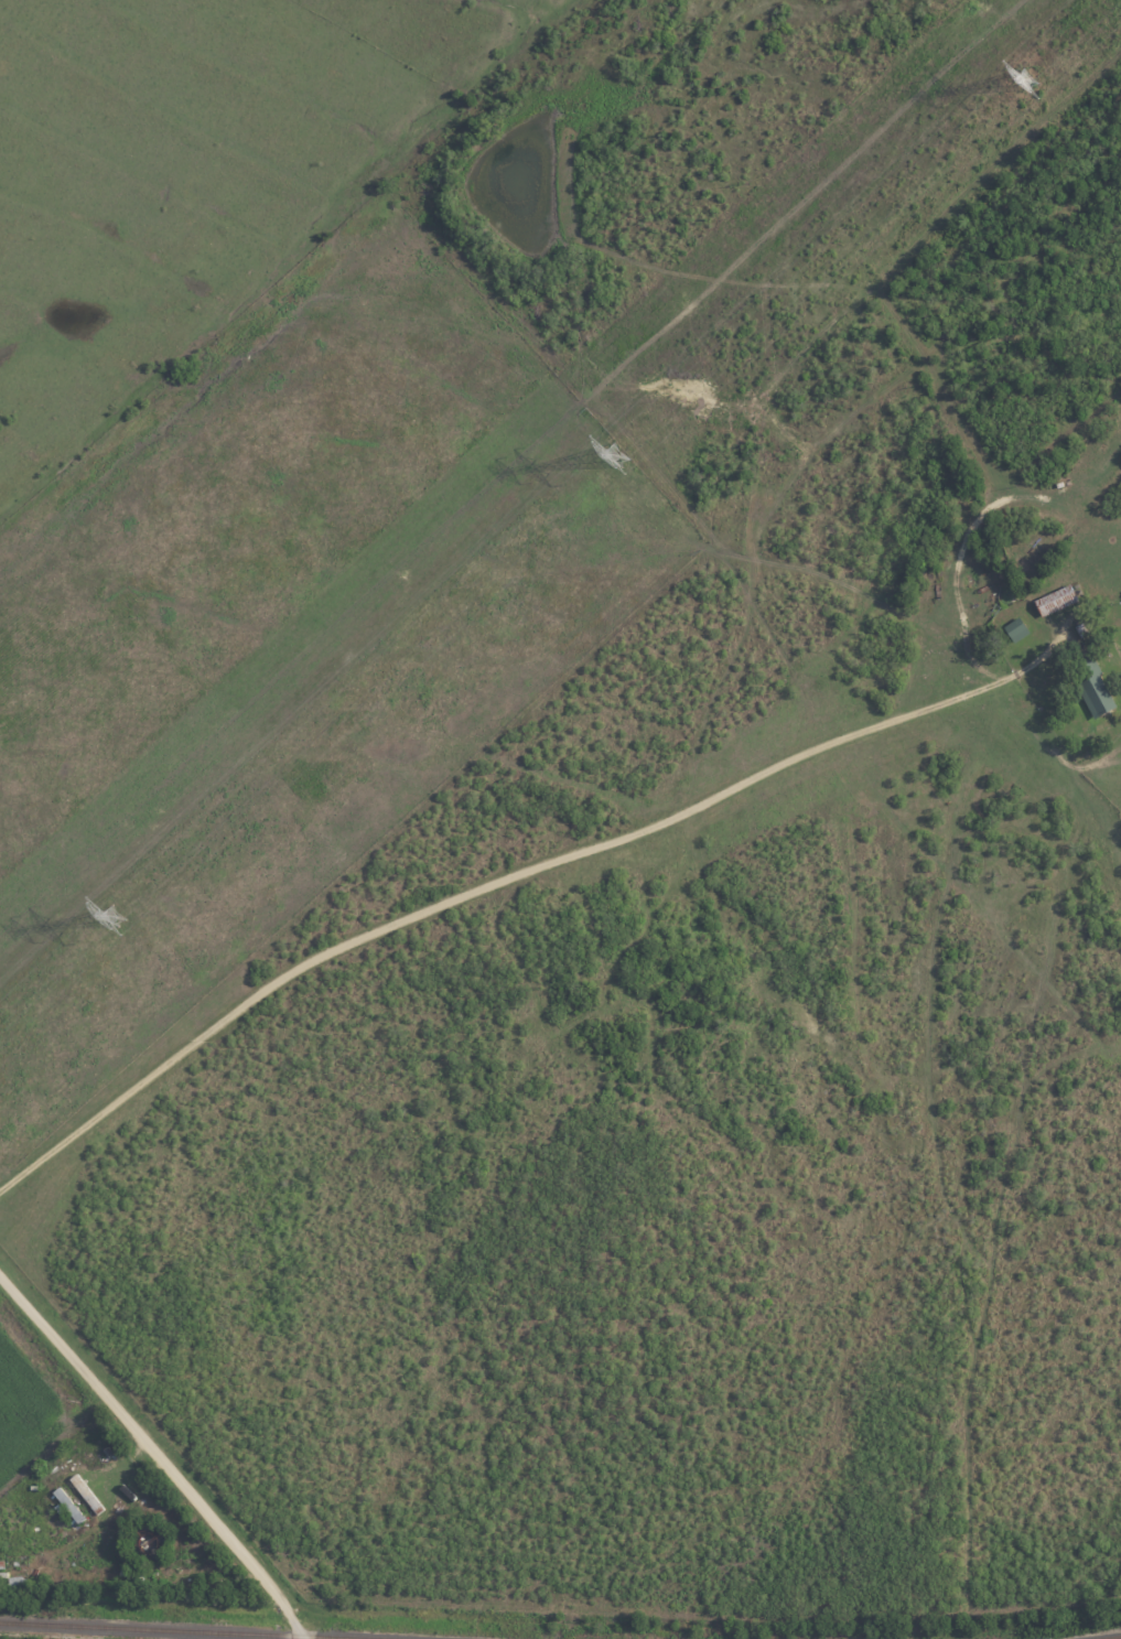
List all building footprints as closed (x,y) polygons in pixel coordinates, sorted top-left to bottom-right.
[(1040,616),(1077,600),(1070,584),(1033,599),(1040,616)] [(1092,717),(1115,708),(1099,672),(1076,682),(1092,717)]
